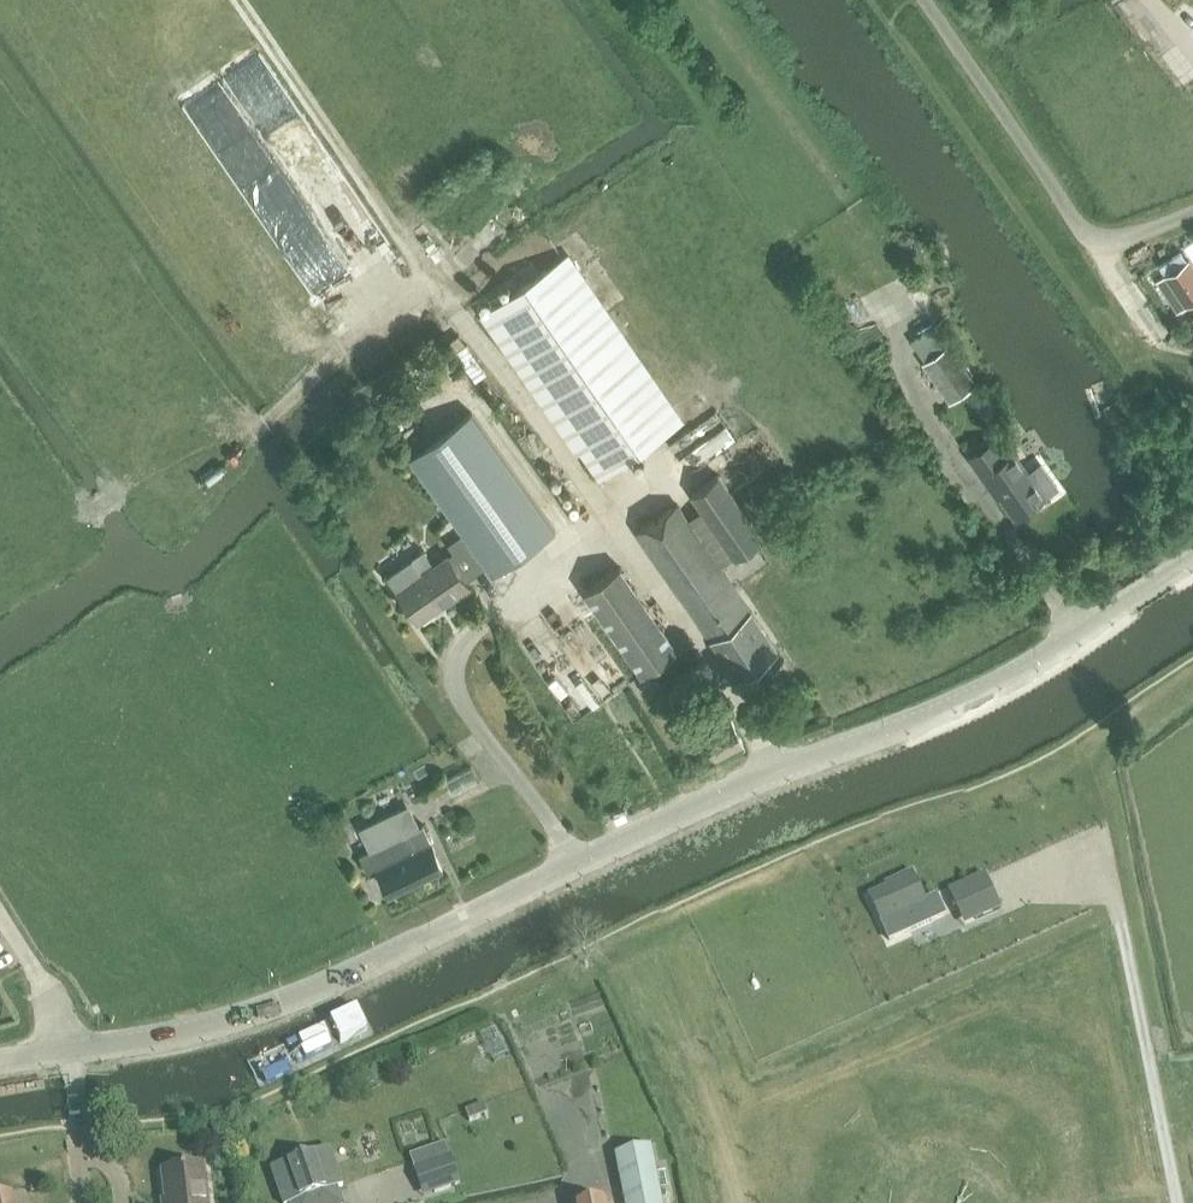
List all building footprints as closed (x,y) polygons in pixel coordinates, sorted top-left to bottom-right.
[(600,478),(681,422),(605,312),(566,255),(483,312),(523,369),(524,369),(600,478)] [(1176,312),(1192,300),(1192,266),(1188,258),(1155,280),(1176,312)] [(1184,324),(1192,338),(1192,319),(1184,324)] [(922,362),(949,401),(976,382),(936,324),(911,341),(925,360),(922,362)] [(408,458),(463,534),(487,568),(492,575),(555,530),(472,412),(408,458)] [(376,435),(363,433),(361,446),(373,448),(376,435)] [(1029,475),(1015,454),(1009,459),(996,441),(970,458),(993,491),(996,488),(1016,516),(1057,488),(1042,466),(1029,475)] [(718,475),(691,494),(736,559),(762,539),(718,475)] [(778,650),(678,504),(676,502),(636,531),(738,678),(778,650)] [(466,582),(487,568),(463,534),(447,545),(452,552),(434,565),(423,550),(385,577),(418,623),(469,587),(466,582)] [(618,566),(582,592),(641,675),(678,649),(618,566)] [(369,848),(359,853),(369,872),(377,868),(388,890),(442,864),(422,822),(419,824),(409,804),(360,827),(369,848)] [(895,886),(868,899),(885,932),(889,942),(945,916),(937,899),(926,904),(913,874),(893,883),(895,886)] [(984,877),(949,893),(958,913),(971,907),(977,920),(999,910),(984,877)] [(483,1107),(466,1113),(470,1125),(487,1119),(483,1107)] [(616,1158),(625,1202),(662,1202),(651,1150),(616,1158)] [(272,1171),(283,1202),(340,1202),(337,1197),(338,1196),(336,1190),(343,1187),(331,1151),(272,1171)] [(426,1166),(435,1194),(460,1185),(451,1157),(426,1166)] [(205,1169),(164,1174),(167,1202),(209,1202),(205,1169)] [(13,1192),(0,1194),(0,1202),(15,1202),(13,1192)]
